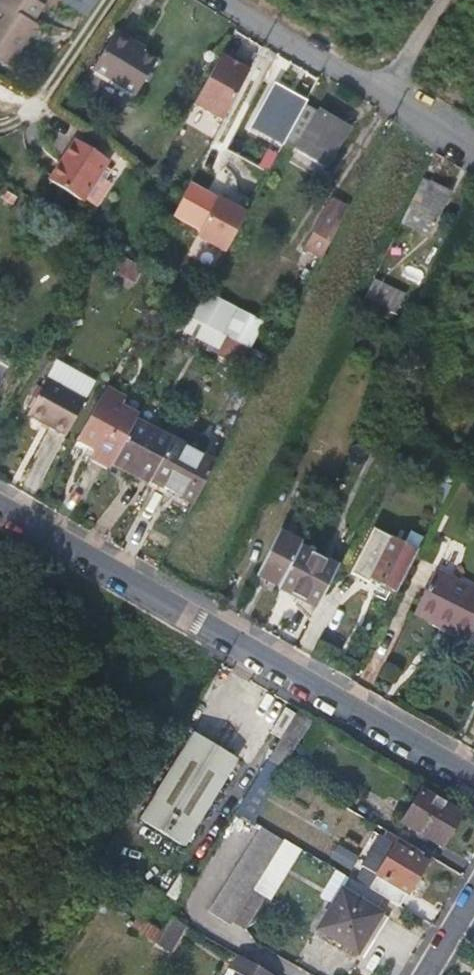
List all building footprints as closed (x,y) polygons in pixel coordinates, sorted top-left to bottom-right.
[(8,66),(35,24),(31,21),(41,4),(35,0),(0,0),(0,61),(8,66)] [(85,15),(95,0),(63,0),(85,15)] [(135,36),(120,28),(97,67),(139,92),(160,59),(132,42),(135,36)] [(249,70),(221,54),(193,105),(221,120),(249,70)] [(307,100),(274,82),(248,128),(281,147),(307,100)] [(288,137),(285,142),(298,149),(301,143),(335,160),(349,133),(303,109),(288,137)] [(77,139),(52,180),(86,200),(111,159),(77,139)] [(252,160),(270,170),(280,153),(262,143),(252,160)] [(330,171),(335,160),(301,143),(298,149),(296,154),(330,171)] [(201,230),(218,196),(191,182),(173,217),(201,230)] [(448,191),(426,182),(416,202),(423,205),(415,220),(430,227),(448,191)] [(248,209),(219,194),(218,196),(201,230),(198,237),(227,251),(248,209)] [(323,260),(349,209),(332,201),(306,250),(323,260)] [(118,281),(124,267),(114,261),(107,276),(118,281)] [(137,274),(124,267),(118,281),(130,288),(137,274)] [(246,288),(216,272),(205,292),(235,308),(246,288)] [(408,291),(409,289),(378,276),(368,296),(399,310),(408,291)] [(205,292),(191,319),(200,324),(225,338),(240,311),(235,308),(205,292)] [(262,323),(240,311),(225,338),(247,349),(262,323)] [(191,319),(179,312),(171,326),(183,333),(185,330),(191,319)] [(200,324),(191,319),(185,330),(194,335),(200,324)] [(83,401),(44,380),(25,417),(63,438),(83,401)] [(139,415),(136,420),(173,439),(175,434),(139,415)] [(151,480),(172,441),(173,439),(136,420),(114,460),(151,480)] [(150,483),(195,506),(216,464),(172,441),(151,480),(150,483)] [(349,575),(369,585),(392,539),(374,529),(349,575)] [(286,590),(304,551),(306,548),(278,535),(258,577),(286,590)] [(377,583),(399,595),(419,555),(392,539),(369,585),(374,588),(377,583)] [(285,593),(320,611),(341,570),(304,551),(286,590),(285,593)] [(443,577),(424,619),(473,643),(473,592),(443,577)] [(314,729),(319,722),(300,710),(268,763),(281,771),(309,727),(314,729)] [(243,753),(201,728),(138,828),(159,842),(171,824),(192,837),(243,753)] [(422,794),(403,825),(443,850),(462,818),(422,794)] [(233,802),(222,795),(211,814),(221,820),(233,802)] [(353,813),(373,825),(380,812),(361,799),(353,813)] [(249,932),(251,930),(268,899),(255,891),(283,842),(261,829),(211,918),(234,930),(237,925),(249,932)] [(398,844),(401,841),(395,838),(390,846),(395,850),(398,844)] [(352,870),(360,854),(337,843),(330,859),(352,870)] [(381,897),(401,909),(426,867),(422,864),(425,860),(398,844),(395,850),(377,880),(370,891),(381,897)] [(360,885),(370,891),(377,880),(366,873),(360,885)] [(373,911),(381,897),(370,891),(360,885),(349,879),(317,933),(364,960),(387,919),(373,911)] [(174,952),(189,924),(173,915),(157,944),(174,952)] [(238,956),(229,971),(236,974),(271,974),(238,956)]
